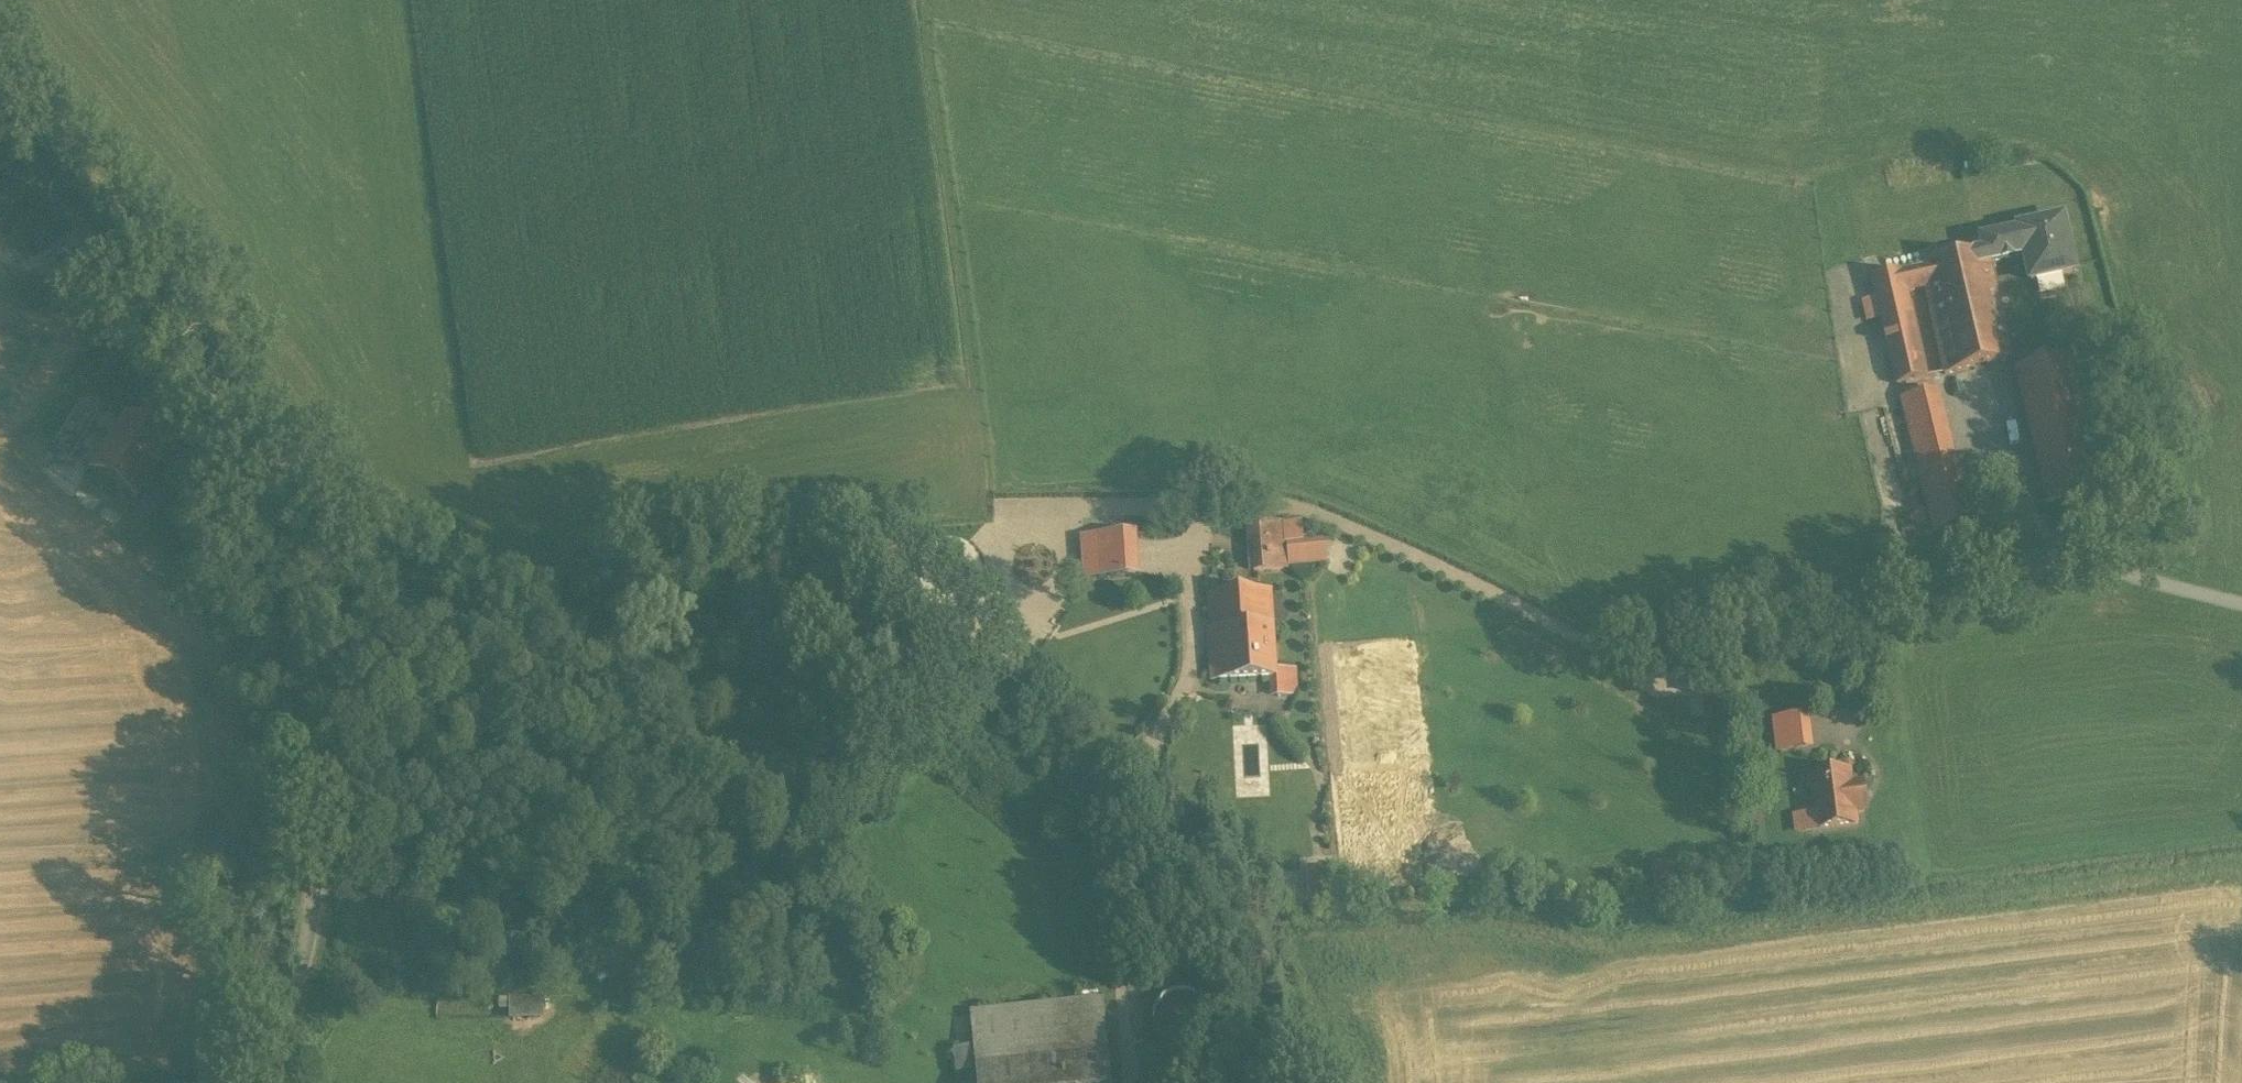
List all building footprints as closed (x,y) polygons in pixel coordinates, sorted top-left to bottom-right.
[(2064,221),(2019,231),(2020,234),(1982,243),(1984,255),(1986,254),(1988,265),(2025,257),(2031,283),(2075,273),(2064,221)] [(1984,255),(1921,268),(1921,269),(1926,290),(1946,376),(2010,361),(1988,265),(1986,254),(1984,255)] [(1926,290),(1921,269),(1902,274),(1907,294),(1926,290)] [(1902,274),(1872,280),(1896,387),(1927,380),(1907,294),(1902,274)] [(1924,396),(1900,402),(1932,534),(1957,527),(1924,396)] [(1280,528),(1252,531),(1255,572),(1283,570),(1280,528)] [(1125,537),(1096,539),(1099,578),(1128,576),(1125,537)] [(1298,567),(1338,565),(1337,539),(1296,542),(1298,567)] [(1271,593),(1210,597),(1212,632),(1210,632),(1213,683),(1276,679),(1271,593)] [(1729,670),(1703,672),(1706,717),(1732,716),(1729,670)] [(1800,718),(1774,721),(1776,737),(1802,733),(1800,718)] [(1802,733),(1776,737),(1778,752),(1804,749),(1802,733)] [(1849,774),(1808,780),(1809,791),(1814,790),(1820,830),(1856,826),(1854,813),(1860,812),(1856,786),(1851,787),(1849,774)] [(1210,1031),(1212,1020),(1209,1009),(1203,1000),(1193,993),(1182,992),(1171,994),(1162,1000),(1155,1010),(1153,1021),(1156,1032),(1162,1042),(1172,1048),(1183,1050),(1194,1047),(1204,1041),(1210,1031)] [(539,1000),(511,1000),(511,1019),(539,1019),(539,1000)] [(971,1015),(978,1082),(1112,1082),(1104,1001),(971,1015)]
